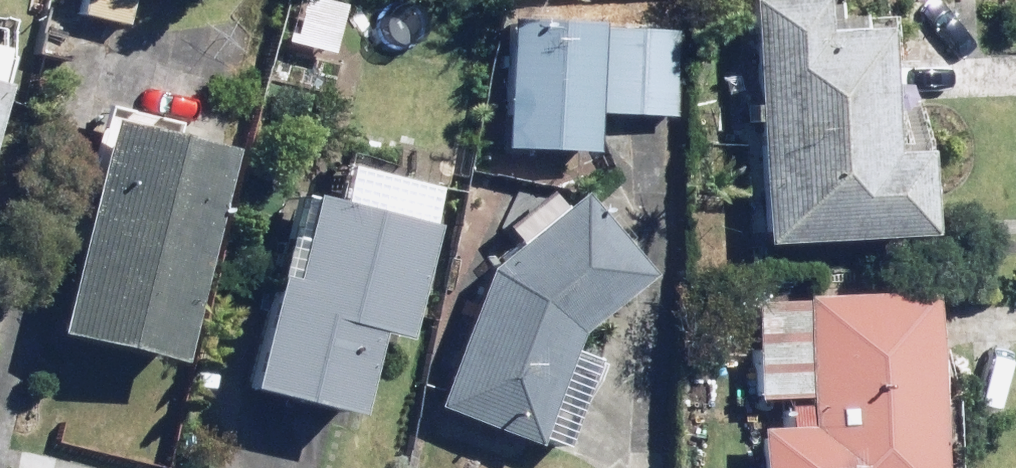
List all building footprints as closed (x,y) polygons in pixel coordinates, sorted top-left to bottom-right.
[(83,15),(131,27),(138,0),(86,0),(83,15)] [(768,244),(936,239),(933,147),(902,148),(899,29),(835,31),(834,0),(761,0),(768,244)] [(604,19),(512,16),(508,152),(601,154),(604,19)] [(680,30),(613,28),(610,112),(677,114),(680,30)] [(15,83),(5,80),(14,47),(0,43),(0,138),(15,83)] [(236,139),(114,112),(66,330),(188,356),(236,139)] [(660,270),(588,188),(489,273),(441,404),(570,452),(606,358),(574,345),(660,270)] [(414,338),(442,226),(299,190),(276,283),(266,281),(242,379),(366,409),(385,331),(414,338)] [(941,289),(755,294),(758,395),(812,394),(813,429),(767,430),(768,467),(946,467),(941,289)]
